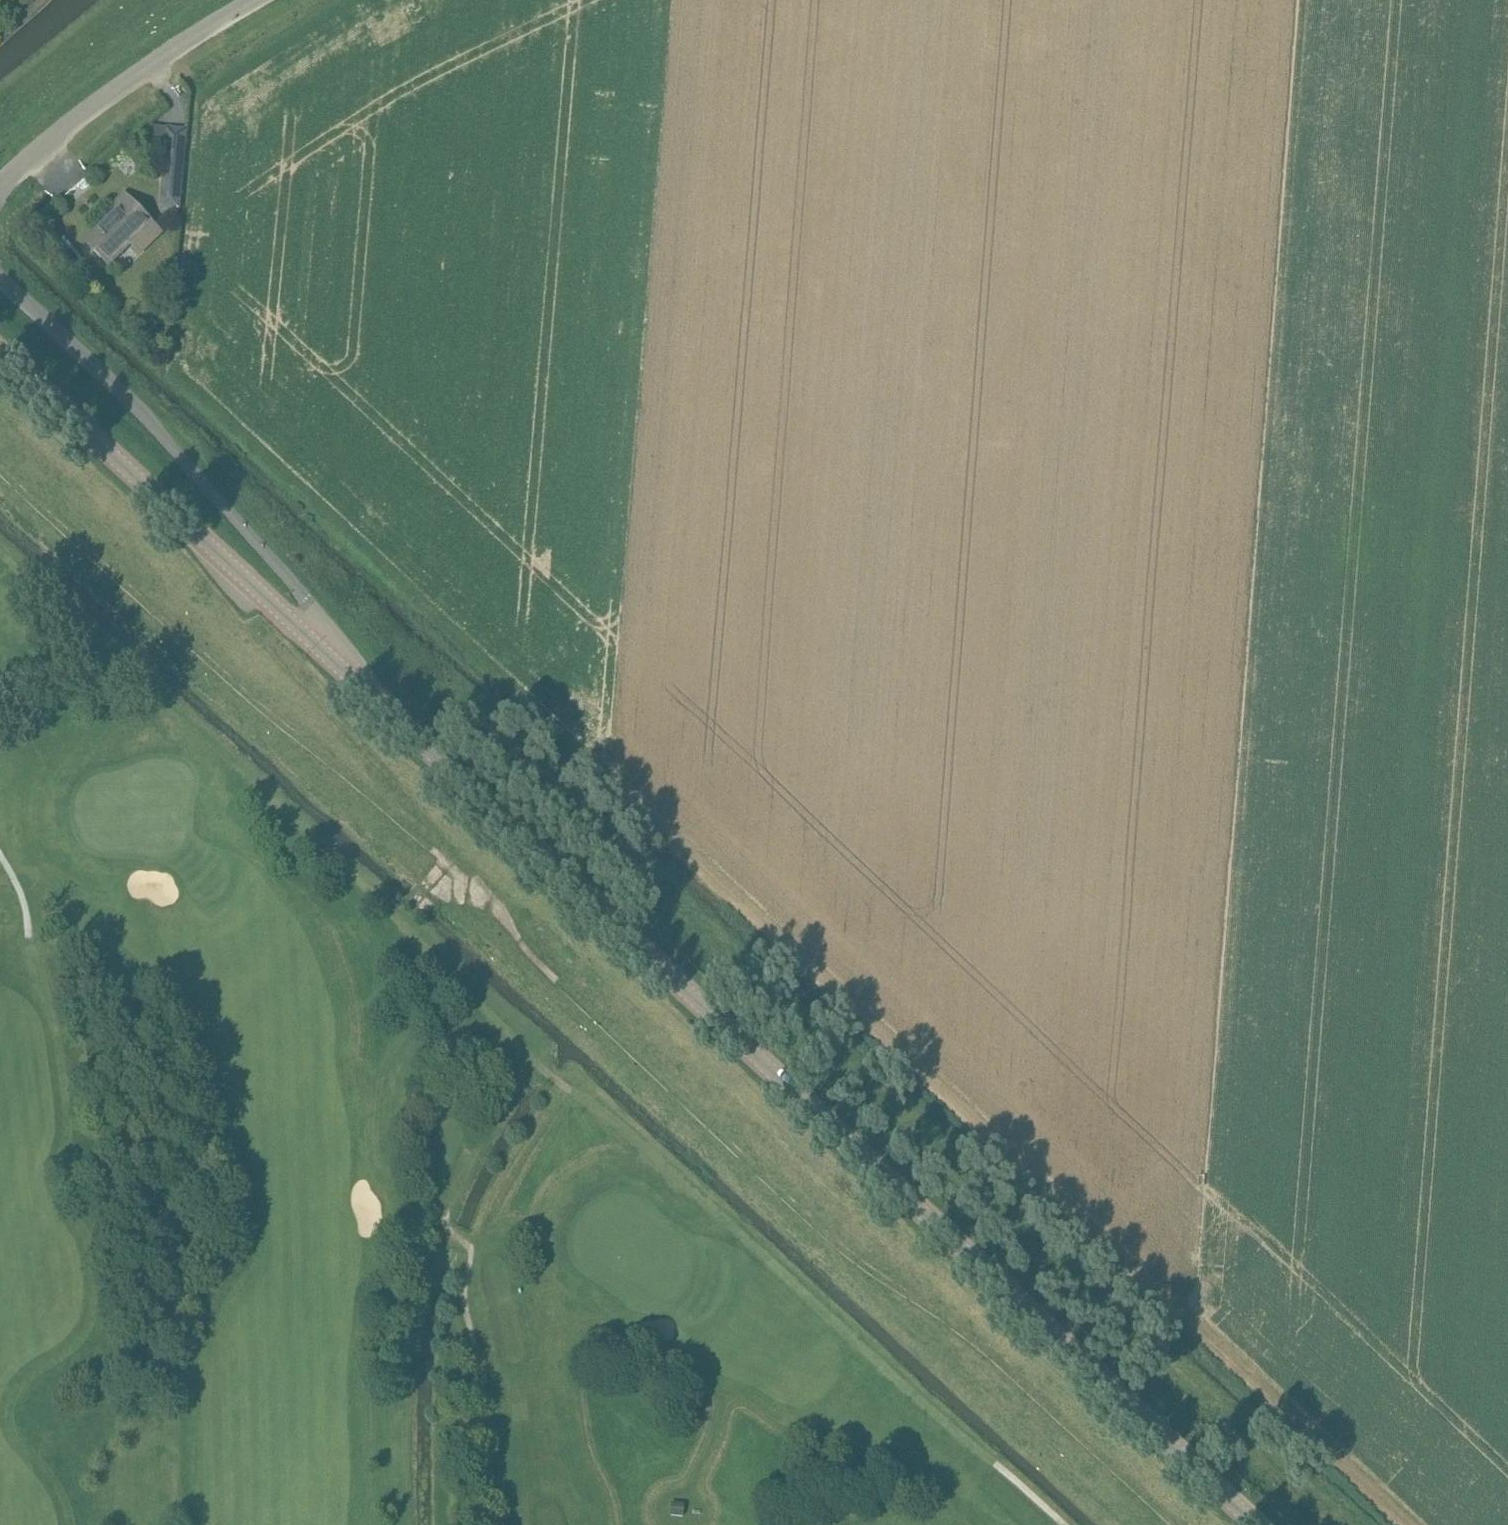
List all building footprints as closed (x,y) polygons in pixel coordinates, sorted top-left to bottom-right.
[(165,148),(160,210),(180,211),(187,130),(151,127),(149,147),(165,148)] [(111,267),(153,224),(125,196),(114,207),(118,211),(86,242),(111,267)] [(689,1508),(676,1507),(675,1518),(688,1519),(689,1508)]
